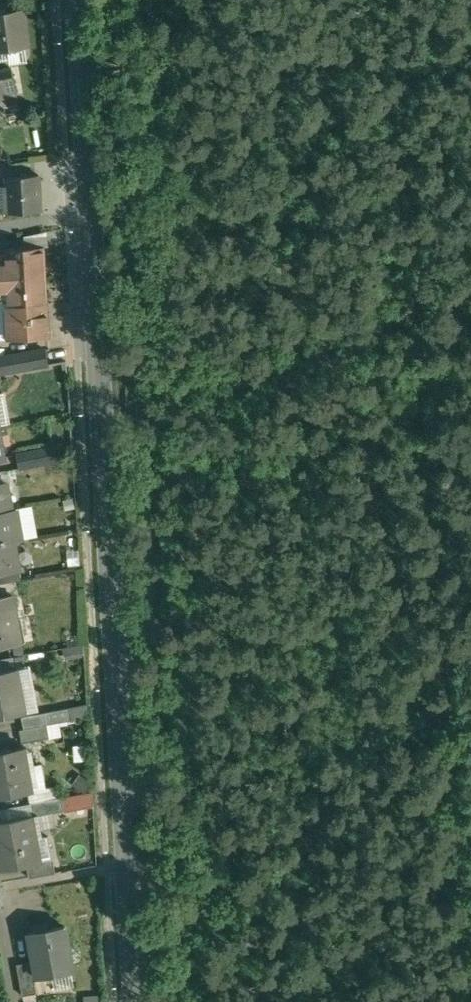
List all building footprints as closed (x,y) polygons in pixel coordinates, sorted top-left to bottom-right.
[(0,12),(0,47),(27,44),(22,9),(0,12)] [(0,68),(0,85),(16,81),(13,65),(0,68)] [(0,85),(0,96),(19,93),(16,81),(0,85)] [(40,174),(8,175),(10,211),(42,210),(40,174)] [(8,247),(8,252),(0,253),(0,276),(47,274),(45,245),(8,247)] [(0,276),(0,300),(11,299),(13,337),(50,335),(47,274),(0,276)] [(48,348),(12,354),(15,368),(50,362),(48,348)] [(12,354),(2,356),(5,370),(15,368),(12,354)] [(56,445),(20,452),(23,465),(58,458),(56,445)] [(14,507),(14,506),(10,480),(0,482),(0,509),(14,507)] [(0,509),(0,541),(17,538),(17,539),(24,537),(19,506),(14,506),(14,507),(0,509)] [(0,541),(0,569),(22,565),(17,539),(17,538),(0,541)] [(0,569),(0,582),(20,578),(24,578),(22,565),(0,569)] [(16,589),(16,592),(22,591),(20,578),(0,582),(0,592),(16,589)] [(0,592),(0,644),(26,640),(25,638),(23,638),(19,616),(21,616),(16,592),(16,589),(0,592)] [(0,670),(0,716),(29,711),(21,666),(0,670)] [(48,712),(25,716),(27,727),(50,723),(48,712)] [(27,727),(23,728),(25,741),(52,737),(50,723),(27,727)] [(0,752),(0,795),(35,789),(28,747),(0,752)] [(64,796),(35,801),(38,815),(67,809),(64,796)] [(0,821),(0,851),(2,850),(5,865),(2,865),(3,868),(28,863),(42,861),(42,859),(34,815),(0,821)] [(55,857),(42,859),(42,861),(28,863),(30,877),(58,872),(55,857)] [(67,925),(31,931),(36,960),(39,976),(75,970),(67,925)] [(36,960),(19,963),(24,995),(39,992),(36,977),(39,976),(36,960)]
